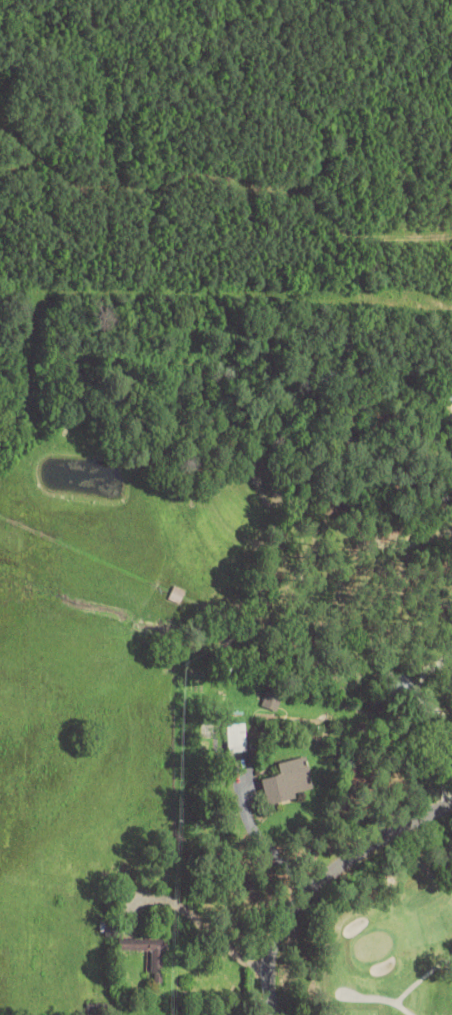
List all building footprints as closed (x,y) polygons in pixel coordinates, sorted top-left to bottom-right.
[(227,752),(245,752),(244,724),(226,725),(227,752)] [(275,762),(277,774),(258,779),(264,804),(311,793),(303,756),(275,762)] [(165,938),(116,936),(115,950),(150,951),(149,982),(163,982),(165,938)]
